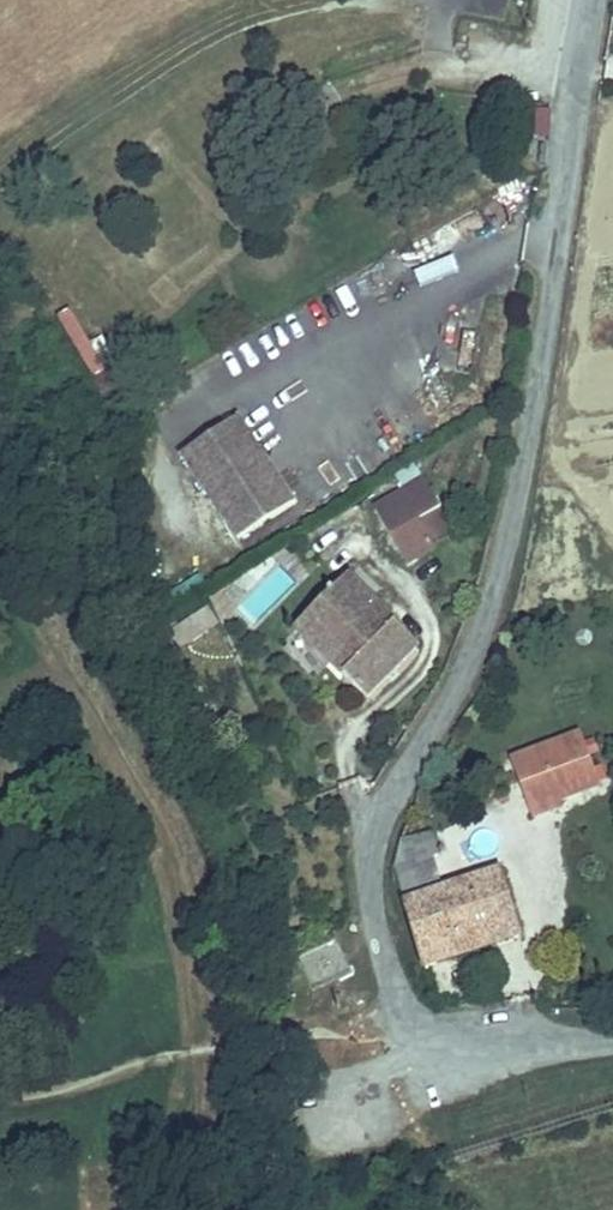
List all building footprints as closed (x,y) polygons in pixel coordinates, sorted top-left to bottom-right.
[(295,503),(238,419),(183,455),(241,541),(295,503)] [(442,510),(415,463),(401,472),(398,474),(408,492),(378,509),(409,564),(437,549),(434,542),(422,522),(442,510)] [(422,522),(434,542),(454,531),(442,510),(422,522)] [(419,649),(350,579),(298,629),(368,700),(419,649)] [(219,624),(208,610),(172,635),(182,650),(219,624)] [(565,807),(562,801),(601,787),(582,736),(513,762),(533,818),(565,807)] [(562,801),(565,807),(603,793),(601,787),(562,801)] [(403,840),(396,868),(428,968),(522,936),(501,874),(437,895),(431,872),(434,871),(429,853),(439,850),(435,833),(403,840)]
